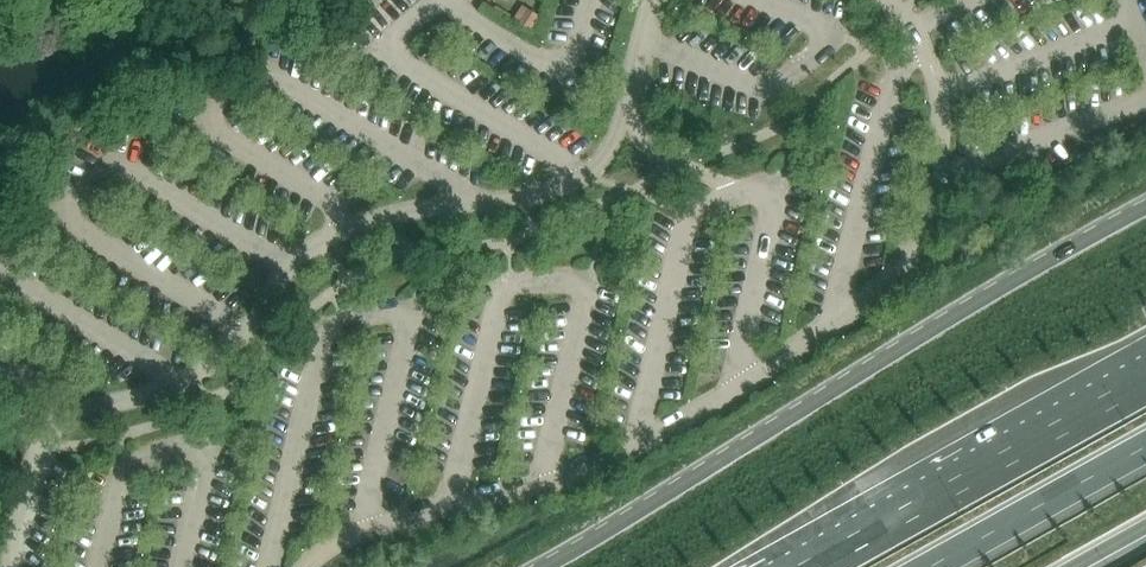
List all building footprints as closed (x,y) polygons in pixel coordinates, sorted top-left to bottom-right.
[(513,20),(530,31),(540,17),(522,5),(513,20)]
